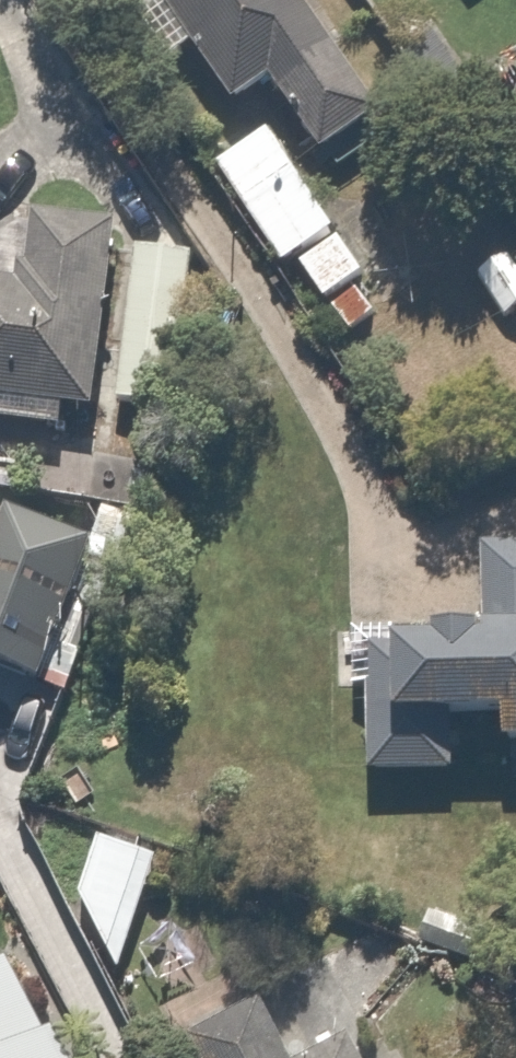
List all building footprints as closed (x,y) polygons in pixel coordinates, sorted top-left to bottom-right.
[(282,0),(122,0),(143,33),(124,44),(153,89),(171,77),(204,128),(246,102),(301,188),(373,142),(282,0)] [(258,152),(208,184),(299,325),(348,293),(258,152)] [(27,454),(30,427),(101,434),(120,244),(20,234),(14,297),(0,296),(0,452),(27,454)] [(173,431),(179,275),(119,273),(113,428),(173,431)] [(0,547),(0,685),(34,698),(80,578),(0,547)] [(307,792),(383,794),(384,748),(510,751),(509,797),(515,797),(515,569),(467,568),(465,654),(310,650),(307,792)] [(92,1016),(149,868),(87,856),(61,938),(92,1016)] [(0,1007),(0,1057),(27,1057),(0,1007)] [(167,1051),(170,1057),(278,1057),(258,1012),(167,1051)]
